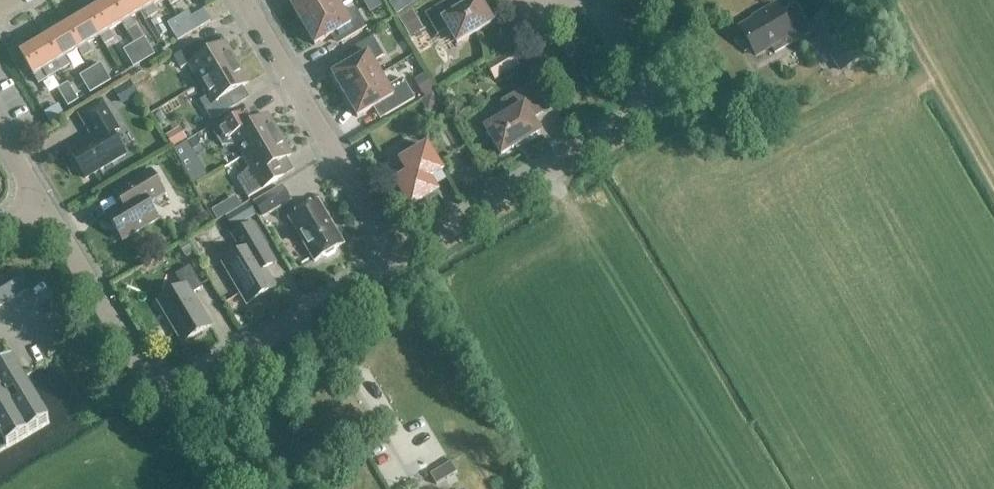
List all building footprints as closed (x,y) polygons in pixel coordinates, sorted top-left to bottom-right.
[(122,24),(126,32),(136,27),(131,19),(144,11),(137,0),(111,0),(108,2),(122,24)] [(144,11),(148,19),(157,14),(153,6),(163,0),(137,0),(144,11)] [(289,3),(302,25),(337,3),(335,0),(294,0),(289,3)] [(387,7),(394,19),(416,6),(413,0),(398,0),(387,7)] [(425,15),(437,36),(447,30),(456,45),(492,23),(478,0),(477,0),(471,4),(469,0),(449,0),(425,15)] [(871,39),(849,0),(846,0),(809,22),(840,73),(878,50),(871,39)] [(86,15),(99,38),(104,46),(114,40),(109,32),(122,24),(108,2),(86,15)] [(337,3),(302,25),(314,46),(335,34),(341,44),(366,28),(355,10),(352,9),(344,14),(337,3)] [(811,34),(795,6),(781,14),(776,5),(761,13),(762,15),(739,28),(756,57),(771,48),(775,54),(811,34)] [(188,13),(177,19),(188,36),(210,23),(203,11),(191,18),(188,13)] [(423,30),(412,11),(398,19),(409,39),(423,30)] [(64,28),(77,51),(82,59),(92,53),(87,45),(99,38),(86,15),(64,28)] [(188,36),(177,19),(167,26),(178,43),(188,36)] [(18,46),(27,42),(18,26),(9,30),(18,46)] [(42,41),(55,64),(60,72),(69,66),(65,58),(77,51),(64,28),(42,41)] [(145,38),(134,45),(145,63),(156,56),(145,38)] [(372,38),(346,53),(352,63),(332,75),(344,97),(380,76),(373,63),(383,57),(372,38)] [(42,71),(55,64),(42,41),(20,54),(38,85),(47,79),(42,71)] [(236,64),(224,44),(205,55),(202,54),(196,44),(173,58),(180,70),(189,65),(200,85),(236,64)] [(145,63),(134,45),(123,52),(134,70),(145,63)] [(486,66),(495,81),(518,67),(509,52),(486,66)] [(236,64),(200,85),(207,97),(199,102),(211,122),(234,108),(249,99),(242,88),(248,84),(236,64)] [(90,72),(101,90),(112,83),(101,65),(90,72)] [(101,90),(90,72),(80,78),(91,96),(101,90)] [(415,79),(426,98),(435,92),(424,73),(415,79)] [(388,88),(380,76),(344,97),(357,118),(377,106),(384,118),(414,100),(402,79),(388,88)] [(135,95),(128,83),(114,91),(121,104),(135,95)] [(67,107),(68,107),(77,101),(67,84),(57,90),(67,107)] [(544,111),(530,87),(503,103),(510,115),(486,130),(501,155),(539,133),(531,119),(544,111)] [(93,139),(69,153),(85,180),(125,156),(113,135),(119,131),(102,102),(79,116),(93,139)] [(245,126),(239,117),(213,132),(222,147),(237,147),(243,157),(279,136),(267,116),(248,127),(245,126)] [(165,136),(172,148),(186,140),(179,128),(165,136)] [(279,136),(243,157),(250,168),(237,180),(248,199),(287,176),(280,163),(291,156),(279,136)] [(406,174),(394,181),(411,209),(437,193),(431,183),(444,176),(426,147),(400,163),(406,174)] [(113,193),(121,207),(107,216),(122,242),(157,221),(148,205),(164,195),(150,171),(113,193)] [(290,202),(282,188),(254,204),(262,218),(290,202)] [(288,219),(314,262),(322,258),(327,259),(334,255),(335,250),(343,245),(318,202),(288,219)] [(255,217),(248,204),(225,218),(232,230),(255,217)] [(230,236),(241,254),(223,264),(247,305),(277,287),(267,270),(277,264),(253,222),(230,236)] [(186,240),(177,246),(184,257),(193,252),(186,240)] [(183,288),(158,303),(182,343),(210,326),(192,295),(202,289),(189,267),(175,276),(183,288)] [(29,290),(18,270),(0,281),(0,307),(29,290)] [(49,423),(12,361),(0,368),(0,452),(49,423)] [(444,480),(456,473),(450,462),(438,469),(444,480)]
